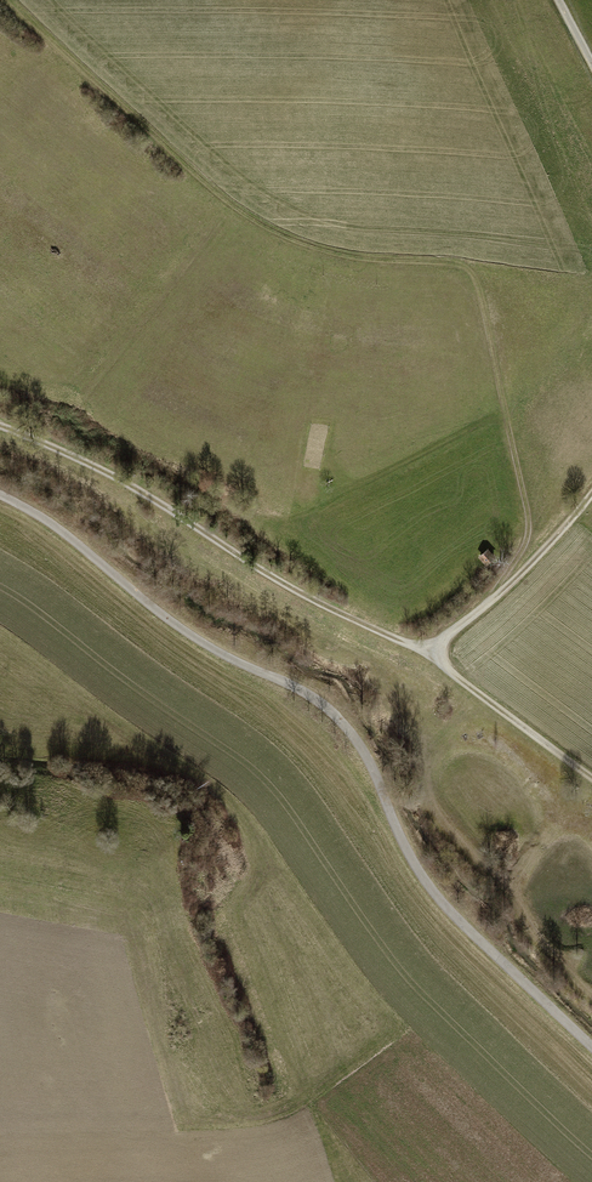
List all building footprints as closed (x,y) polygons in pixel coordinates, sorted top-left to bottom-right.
[(493,558),(486,551),(481,556),(487,563),(493,558)]
